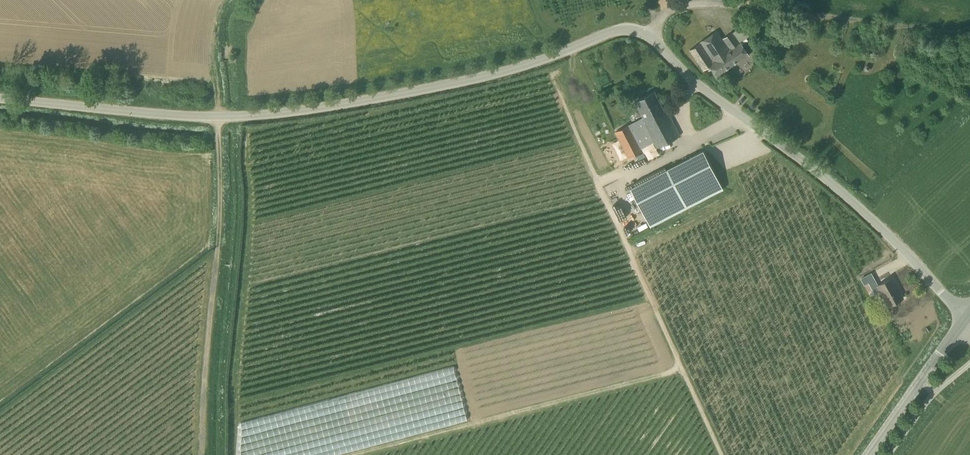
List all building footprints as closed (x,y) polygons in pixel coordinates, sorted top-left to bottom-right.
[(741,26),(735,29),(740,40),(747,37),(741,26)] [(777,42),(780,30),(774,29),(771,41),(777,42)] [(722,39),(716,31),(689,50),(703,70),(709,66),(717,76),(737,62),(738,63),(748,56),(732,32),(722,39)] [(663,110),(654,92),(635,102),(643,117),(615,133),(628,159),(642,151),(632,132),(644,126),(656,148),(679,136),(665,109),(663,110)] [(650,226),(722,189),(702,151),(630,188),(650,226)] [(627,229),(636,226),(631,213),(622,217),(627,229)] [(903,298),(891,278),(877,286),(873,279),(867,283),(874,294),(879,291),(888,306),(903,298)]
